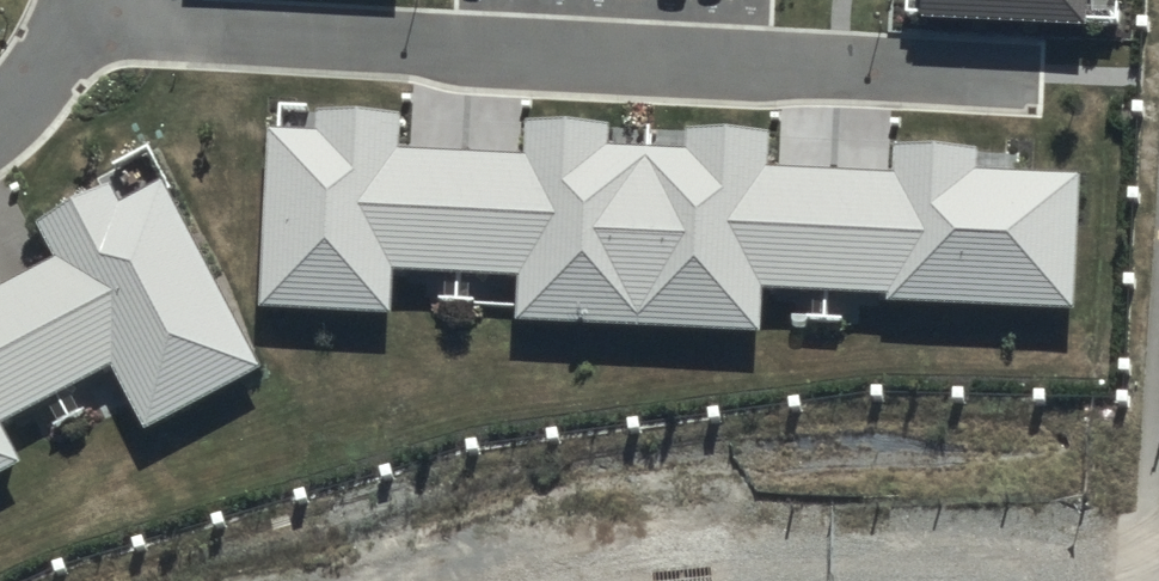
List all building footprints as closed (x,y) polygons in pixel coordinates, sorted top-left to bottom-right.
[(922,19),(1085,28),(1086,0),(924,0),(922,19)] [(275,133),(266,306),(393,313),(395,272),(512,278),(510,324),(765,337),(767,290),(1075,306),(1081,172),(979,167),(979,148),(897,144),(895,179),(762,172),(764,138),(693,134),(692,157),(601,152),(602,125),(529,121),(527,155),(398,148),(399,116),(324,112),(323,136),(275,133)] [(27,474),(7,435),(118,378),(149,438),(263,379),(166,192),(125,213),(116,196),(44,233),(59,264),(0,295),(0,488),(27,474)]
